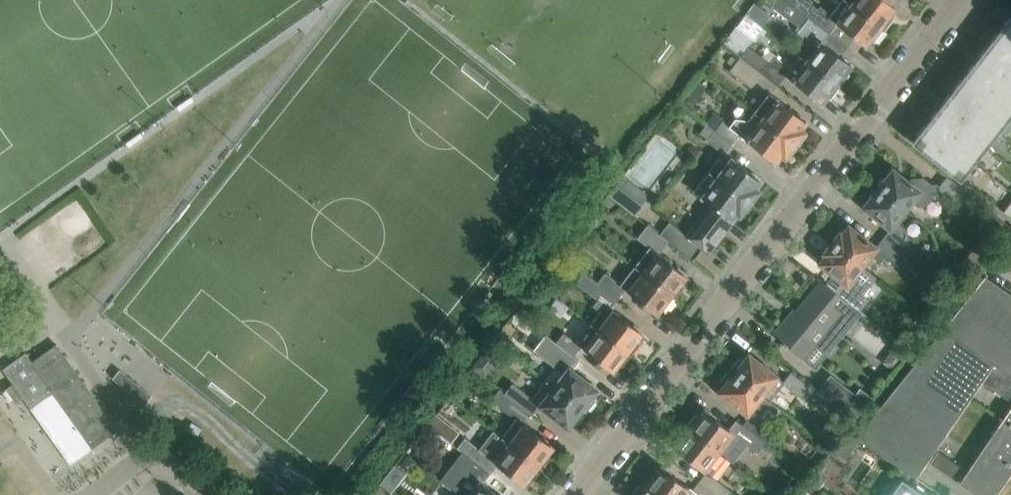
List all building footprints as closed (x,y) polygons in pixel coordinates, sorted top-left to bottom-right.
[(771,5),(797,25),(797,24),(801,26),(797,31),(809,41),(798,55),(839,87),(849,75),(845,72),(850,65),(840,57),(822,43),(829,33),(792,4),(793,3),(789,0),(775,0),(771,5)] [(792,4),(829,33),(837,24),(854,37),(866,46),(871,39),(875,42),(884,30),(846,0),(841,0),(831,13),(820,5),(818,7),(813,4),(814,3),(810,0),(796,0),(793,3),(792,4)] [(884,30),(894,17),(890,15),(901,0),(846,0),(884,30)] [(763,26),(751,16),(746,23),(759,32),(763,26)] [(913,141),(959,177),(1010,218),(1010,17),(999,32),(987,47),(974,63),(962,79),(950,94),(938,110),(925,126),(913,141)] [(839,87),(798,55),(790,66),(775,55),(771,61),(749,45),(754,38),(736,24),(723,41),(724,42),(729,46),(741,55),(740,56),(778,86),(786,74),(791,77),(789,79),(820,103),(825,97),(830,100),(839,87)] [(806,122),(771,95),(778,86),(740,56),(730,70),(751,86),(754,82),(768,92),(752,112),(794,145),(804,132),(800,129),(806,122)] [(714,112),(706,124),(732,144),(739,135),(774,163),(780,155),(784,158),(794,145),(752,112),(748,118),(735,117),(729,124),(714,112)] [(725,154),(732,144),(706,124),(700,132),(709,138),(707,140),(723,151),(708,170),(749,203),(759,191),(754,188),(760,181),(725,154)] [(971,194),(946,175),(938,185),(936,183),(931,183),(922,177),(911,178),(909,181),(892,168),(885,177),(881,178),(878,181),(878,185),(877,187),(906,210),(913,202),(914,203),(915,204),(919,205),(922,205),(924,205),(929,203),(930,201),(931,200),(933,196),(933,194),(943,195),(944,194),(961,206),(971,194)] [(749,203),(708,170),(693,189),(711,203),(710,204),(701,216),(686,235),(709,254),(724,235),(734,222),(749,203)] [(616,184),(608,194),(633,214),(641,204),(616,184)] [(898,220),(906,210),(877,187),(875,189),(872,190),(869,193),(869,197),(862,206),(889,228),(883,236),(883,237),(903,253),(904,252),(911,243),(902,235),(907,227),(898,220)] [(1006,230),(987,215),(979,225),(997,240),(1006,230)] [(637,239),(648,247),(634,266),(675,298),(683,287),(683,285),(680,283),(685,276),(658,255),(668,241),(648,225),(637,239)] [(903,253),(883,237),(875,246),(848,225),(841,233),(839,231),(831,242),(863,267),(872,255),(881,261),(887,254),(892,258),(895,263),(909,272),(917,262),(904,252),(903,253)] [(824,255),(818,263),(842,282),(834,292),(846,302),(849,300),(854,304),(860,310),(869,298),(864,294),(876,277),(863,267),(831,242),(822,253),(824,255)] [(675,298),(634,266),(621,282),(605,271),(597,281),(597,282),(618,298),(624,289),(656,313),(661,307),(664,309),(667,308),(675,298)] [(641,332),(611,308),(618,298),(597,282),(597,281),(584,271),(576,282),(598,298),(592,304),(600,310),(590,323),(631,354),(639,344),(639,340),(636,339),(641,332)] [(942,327),(942,328),(993,363),(982,380),(993,387),(1005,370),(1010,375),(1010,294),(984,275),(942,327)] [(827,353),(862,311),(860,310),(854,304),(849,300),(846,302),(834,292),(817,278),(816,279),(820,281),(786,322),(784,320),(774,331),(776,333),(774,335),(782,342),(781,343),(785,347),(787,345),(802,358),(815,343),(827,353)] [(631,354),(590,323),(577,340),(564,331),(555,341),(574,356),(581,346),(612,370),(617,363),(619,365),(622,365),(631,354)] [(915,478),(982,380),(993,363),(942,328),(854,438),(915,478)] [(905,336),(901,341),(910,348),(914,343),(905,336)] [(597,389),(566,366),(574,356),(555,341),(548,351),(560,360),(545,379),(586,411),(594,401),(594,398),(592,396),(597,389)] [(32,361),(26,352),(3,369),(31,408),(47,430),(70,463),(117,430),(118,429),(105,412),(61,352),(62,351),(57,344),(32,361)] [(783,381),(748,353),(743,360),(740,358),(737,359),(729,369),(769,400),(784,382),(802,396),(805,392),(816,401),(821,394),(816,390),(809,385),(808,386),(791,372),(783,381)] [(723,385),(718,392),(749,416),(742,425),(760,439),(761,437),(774,447),(781,438),(766,426),(779,408),(769,400),(729,369),(721,380),(721,383),(723,385)] [(830,373),(816,390),(821,394),(854,419),(872,397),(860,387),(855,393),(830,373)] [(586,411),(545,379),(532,396),(516,385),(509,395),(508,396),(525,409),(526,408),(532,400),(567,427),(573,420),(576,422),(578,422),(586,411)] [(553,446),(522,422),(530,411),(526,408),(525,409),(508,396),(509,395),(500,388),(492,399),(516,418),(501,436),(542,468),(550,458),(550,454),(547,453),(553,446)] [(760,439),(742,425),(735,434),(704,410),(699,417),(697,415),(694,416),(686,426),(725,457),(740,438),(753,447),(760,439)] [(462,433),(479,433),(479,420),(462,421),(462,433)] [(1010,469),(1010,425),(1003,420),(964,477),(992,494),(993,494),(1010,469)] [(686,426),(677,437),(677,440),(680,442),(674,448),(705,472),(698,481),(715,494),(716,493),(719,494),(739,494),(712,475),(725,457),(686,426)] [(542,468),(501,436),(488,453),(475,444),(467,455),(486,470),(493,460),(523,484),(528,477),(531,479),(534,479),(542,468)] [(938,451),(930,462),(957,481),(965,469),(964,469),(938,451)] [(478,479),(486,470),(467,455),(460,465),(471,474),(456,493),(458,494),(499,494),(478,479)] [(698,481),(693,488),(690,486),(688,488),(660,467),(654,474),(652,472),(649,472),(641,483),(657,494),(696,494),(697,494),(699,494),(715,494),(698,481)] [(826,477),(817,471),(810,481),(819,487),(826,477)] [(901,481),(891,494),(921,494),(901,481)] [(641,483),(633,493),(633,494),(657,494),(641,483)]
